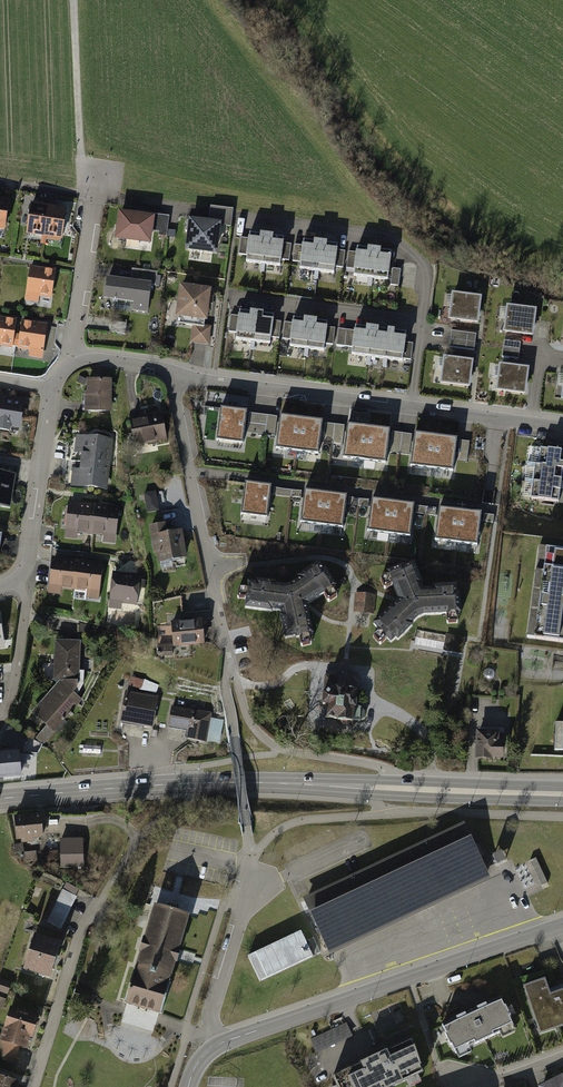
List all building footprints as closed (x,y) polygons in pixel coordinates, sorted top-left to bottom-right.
[(0,197),(0,228),(5,229),(9,198),(0,197)] [(50,206),(32,204),(28,236),(45,239),(50,206)] [(67,208),(50,206),(45,239),(62,241),(67,208)] [(188,249),(215,252),(218,225),(231,226),(233,209),(211,207),(209,220),(203,219),(203,222),(187,221),(185,231),(190,232),(188,249)] [(170,217),(120,211),(117,238),(152,243),(154,231),(168,233),(170,217)] [(269,234),(250,231),(247,262),(266,264),(269,234)] [(289,236),(269,234),(266,264),(286,267),(289,236)] [(322,240),(302,238),(298,267),(319,270),(322,240)] [(343,243),(322,240),(319,270),(340,273),(343,243)] [(376,245),(357,243),(353,274),(372,276),(376,245)] [(397,248),(376,245),(372,276),(392,279),(397,248)] [(56,271),(29,268),(25,301),(52,305),(56,271)] [(132,280),(108,277),(105,300),(135,303),(134,313),(149,315),(153,286),(157,286),(159,274),(133,270),(132,280)] [(214,290),(182,286),(178,318),(180,318),(179,324),(194,326),(192,344),(212,346),(214,327),(206,326),(207,321),(210,322),(214,290)] [(482,298),(455,294),(452,317),(478,320),(482,298)] [(536,310),(510,307),(507,333),(534,335),(536,310)] [(259,311),(239,309),(235,339),(256,342),(259,311)] [(280,314),(259,311),(256,342),(277,344),(280,314)] [(0,317),(0,352),(0,353),(2,345),(14,347),(19,320),(0,317)] [(314,319),(294,317),(291,347),(311,349),(314,319)] [(333,321),(314,319),(311,349),(331,350),(333,321)] [(47,324),(21,320),(17,349),(31,351),(30,358),(42,359),(47,324)] [(128,324),(114,323),(113,334),(126,336),(128,324)] [(372,328),(355,326),(352,354),(369,356),(372,328)] [(389,330),(372,328),(369,356),(385,358),(389,330)] [(406,333),(389,330),(385,358),(402,361),(403,359),(411,360),(413,343),(405,342),(406,333)] [(475,352),(478,335),(454,330),(450,347),(475,352)] [(473,361),(446,357),(443,382),(470,385),(473,361)] [(527,369),(501,365),(498,390),(524,393),(527,369)] [(86,381),(80,377),(76,384),(83,387),(86,381)] [(113,380),(89,380),(89,393),(85,393),(85,411),(113,412),(113,380)] [(0,396),(0,429),(13,431),(14,427),(22,429),(26,402),(10,400),(11,398),(0,396)] [(217,441),(243,444),(247,411),(221,408),(217,441)] [(276,437),(279,417),(250,414),(248,433),(276,437)] [(165,416),(132,422),(136,445),(169,439),(165,416)] [(301,418),(280,416),(276,448),(297,451),(301,418)] [(322,421),(301,418),(297,451),(318,454),(322,421)] [(342,445),(346,427),(326,422),(322,440),(342,445)] [(368,427),(347,424),(343,457),(364,460),(368,427)] [(390,430),(368,427),(364,460),(386,462),(390,430)] [(411,453),(413,434),(393,432),(391,451),(411,453)] [(436,436),(414,433),(410,466),(432,469),(436,436)] [(85,452),(84,462),(110,464),(113,439),(77,435),(76,439),(74,438),(73,451),(85,452)] [(457,439),(436,436),(432,469),(453,471),(457,439)] [(457,460),(469,461),(470,441),(459,440),(457,460)] [(541,446),(539,466),(562,469),(562,449),(541,446)] [(72,484),(72,486),(108,490),(110,464),(84,462),(83,470),(74,469),(74,472),(69,472),(68,483),(72,484)] [(539,466),(536,485),(562,489),(562,469),(539,466)] [(0,474),(0,506),(11,507),(16,476),(0,474)] [(267,519),(271,487),(245,483),(241,516),(267,519)] [(536,485),(534,502),(561,505),(562,493),(562,489),(536,485)] [(326,494),(304,491),(300,524),(321,526),(326,494)] [(148,513),(159,512),(158,492),(147,493),(148,513)] [(347,496),(326,494),(321,526),(343,529),(347,496)] [(393,503),(372,500),(367,532),(389,535),(393,503)] [(80,531),(89,532),(92,506),(68,503),(63,538),(79,540),(80,531)] [(414,505),(393,503),(389,535),(410,538),(414,505)] [(95,542),(114,544),(118,509),(92,506),(89,532),(96,533),(95,542)] [(460,511),(439,509),(435,541),(456,544),(460,511)] [(481,514),(460,511),(456,544),(477,546),(481,514)] [(168,524),(151,527),(156,554),(159,553),(161,564),(189,559),(184,531),(170,534),(168,524)] [(539,546),(528,638),(562,642),(562,549),(539,546)] [(75,589),(79,560),(53,557),(48,593),(63,595),(64,588),(75,589)] [(100,601),(105,564),(79,560),(75,589),(87,591),(86,599),(100,601)] [(299,580),(291,586),(285,587),(275,586),(275,584),(256,581),(255,584),(249,584),(245,609),(271,612),(272,611),(281,612),(282,617),(281,617),(286,639),(296,636),(297,638),(313,635),(306,606),(335,587),(325,571),(323,572),(319,565),(298,578),(299,580)] [(411,625),(418,618),(424,616),(460,614),(459,595),(457,595),(457,586),(432,588),(433,590),(423,591),(421,587),(422,585),(414,565),(404,569),(403,567),(388,574),(400,601),(394,607),(392,606),(373,624),(391,642),(396,637),(398,640),(412,627),(411,625)] [(142,575),(115,572),(110,608),(123,610),(124,603),(139,605),(142,575)] [(372,597),(359,595),(357,610),(370,612),(372,597)] [(205,620),(175,622),(176,645),(207,644),(205,620)] [(464,639),(416,630),(413,644),(461,653),(464,639)] [(58,684),(33,714),(36,717),(32,722),(38,728),(43,722),(47,726),(39,736),(47,743),(82,700),(78,696),(83,687),(85,673),(80,672),(82,642),(56,641),(54,680),(58,684)] [(173,643),(161,643),(161,655),(174,654),(173,643)] [(491,669),(489,668),(487,669),(485,670),(484,672),(484,674),(485,676),(486,678),(488,679),(491,679),(492,678),(494,676),(494,674),(494,672),(493,670),(491,669)] [(339,676),(326,674),(323,718),(363,722),(368,718),(368,711),(364,707),(361,707),(362,688),(339,687),(339,676)] [(146,680),(133,677),(131,685),(144,688),(146,680)] [(127,691),(121,723),(155,728),(160,696),(127,691)] [(174,705),(170,727),(190,730),(188,740),(221,745),(226,720),(212,718),(213,712),(174,705)] [(556,723),(555,750),(562,751),(562,723),(556,723)] [(10,728),(1,744),(10,750),(22,749),(28,739),(10,728)] [(504,742),(504,735),(478,734),(477,758),(491,758),(491,756),(501,756),(502,742),(504,742)] [(102,746),(85,746),(85,754),(102,754),(102,746)] [(0,753),(0,778),(25,777),(24,763),(23,763),(22,749),(10,750),(2,751),(2,753),(0,753)] [(45,815),(17,817),(19,841),(23,841),(24,851),(48,849),(45,815)] [(64,819),(48,820),(49,837),(65,836),(65,831),(66,830),(68,828),(67,825),(66,823),(64,823),(64,819)] [(380,863),(305,899),(330,953),(489,877),(463,824),(380,863)] [(85,867),(84,840),(61,841),(62,867),(85,867)] [(510,860),(505,850),(497,853),(502,863),(510,860)] [(537,857),(530,860),(541,886),(549,883),(537,857)] [(45,888),(37,885),(32,896),(40,900),(45,888)] [(78,897),(64,890),(48,922),(62,929),(78,897)] [(157,902),(126,999),(164,1012),(196,914),(157,902)] [(36,933),(25,969),(53,978),(64,941),(36,933)] [(1,977),(0,981),(0,1008),(5,1009),(14,981),(1,977)] [(522,988),(538,1033),(562,1024),(562,992),(552,995),(547,979),(522,988)] [(94,993),(77,987),(74,998),(91,1003),(94,993)] [(505,999),(444,1027),(456,1054),(460,1062),(477,1055),(473,1046),(517,1026),(505,999)] [(13,1005),(2,1039),(22,1045),(31,1048),(41,1014),(13,1005)] [(312,1041),(318,1054),(354,1037),(348,1024),(312,1041)] [(16,1063),(22,1045),(2,1039),(0,1038),(0,1058),(16,1063)] [(330,1080),(333,1086),(399,1086),(420,1077),(408,1043),(330,1080)] [(21,1082),(0,1076),(0,1086),(19,1086),(21,1082)] [(540,1086),(541,1086),(562,1086),(562,1076),(540,1086)]
